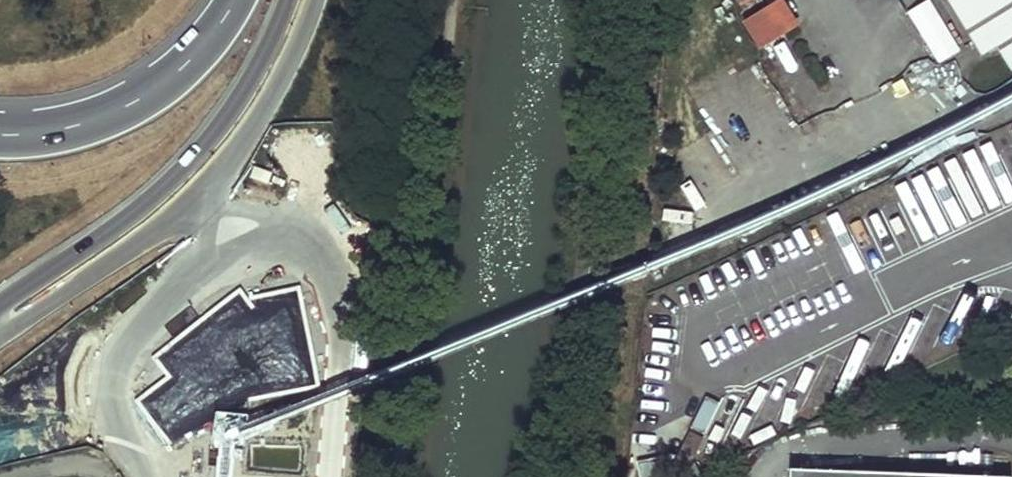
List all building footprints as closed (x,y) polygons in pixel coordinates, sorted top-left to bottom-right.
[(758,52),(798,27),(782,0),(779,0),(741,24),(758,52)] [(907,11),(937,64),(960,50),(931,0),(927,0),(907,11)] [(1002,47),(973,0),(950,0),(986,57),(1002,47)] [(1011,63),(1011,0),(973,0),(1002,47),(1011,63)] [(969,217),(1011,196),(1011,133),(945,165),(945,164),(899,186),(904,195),(916,190),(926,212),(936,208),(930,195),(938,191),(946,207),(961,200),(969,217)] [(979,306),(986,326),(1011,317),(1011,311),(1007,297),(979,306)] [(672,464),(686,471),(703,440),(689,433),(672,464)] [(1011,476),(791,468),(791,476),(1011,476)]
